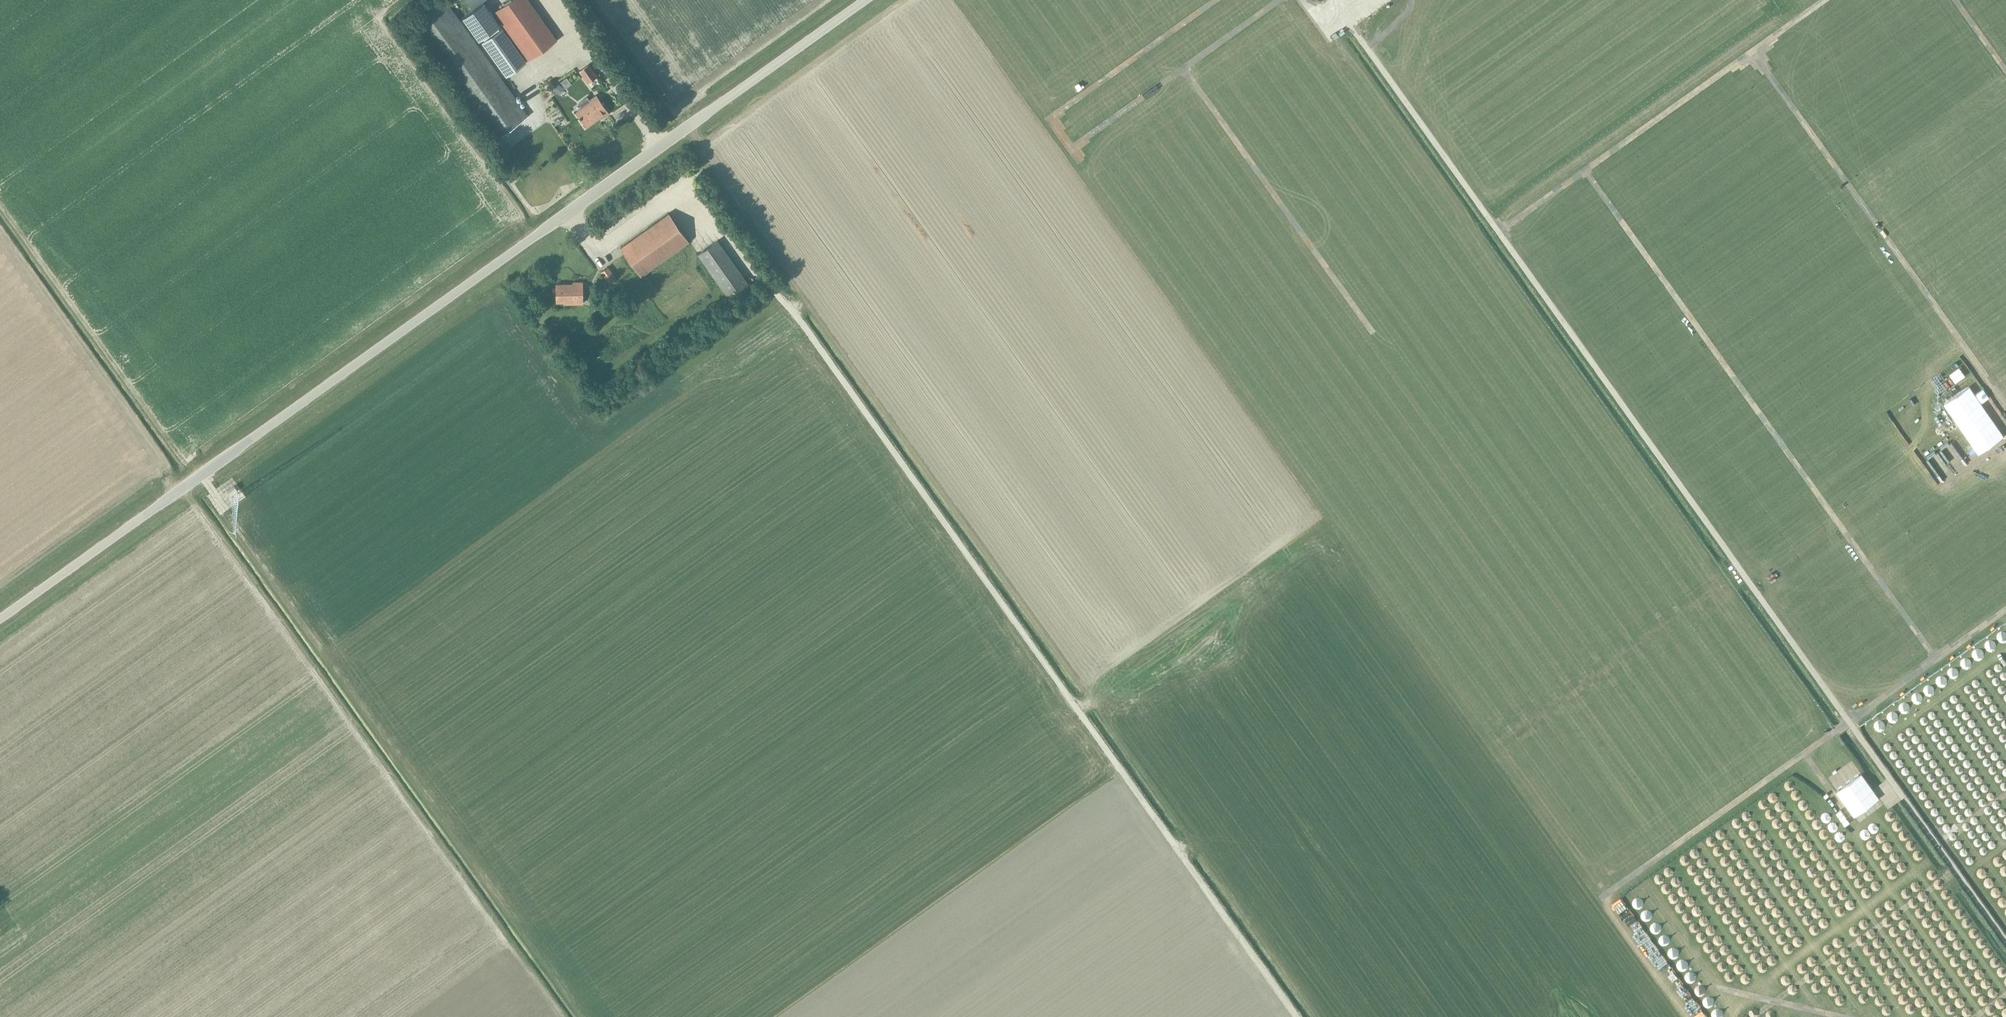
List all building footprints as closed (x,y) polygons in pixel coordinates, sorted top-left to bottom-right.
[(494,140),(527,116),(444,0),(442,0),(410,23),(494,140)] [(484,0),(467,0),(473,8),(484,0)] [(556,40),(528,0),(511,0),(495,12),(528,60),(556,40)] [(500,26),(484,3),(463,18),(479,41),(500,26)] [(505,75),(525,61),(502,28),(482,42),(505,75)] [(587,83),(597,77),(588,64),(578,71),(587,83)] [(588,97),(579,103),(583,108),(577,113),(586,126),(599,117),(601,119),(609,113),(597,96),(591,101),(588,97)] [(641,276),(688,242),(668,214),(621,248),(641,276)] [(730,300),(750,286),(718,241),(698,255),(730,300)] [(609,283),(616,279),(608,267),(601,272),(609,283)] [(564,304),(582,304),(582,282),(573,282),(573,284),(556,285),(556,302),(564,302),(564,304)] [(238,491),(235,486),(227,492),(230,496),(238,491)]
